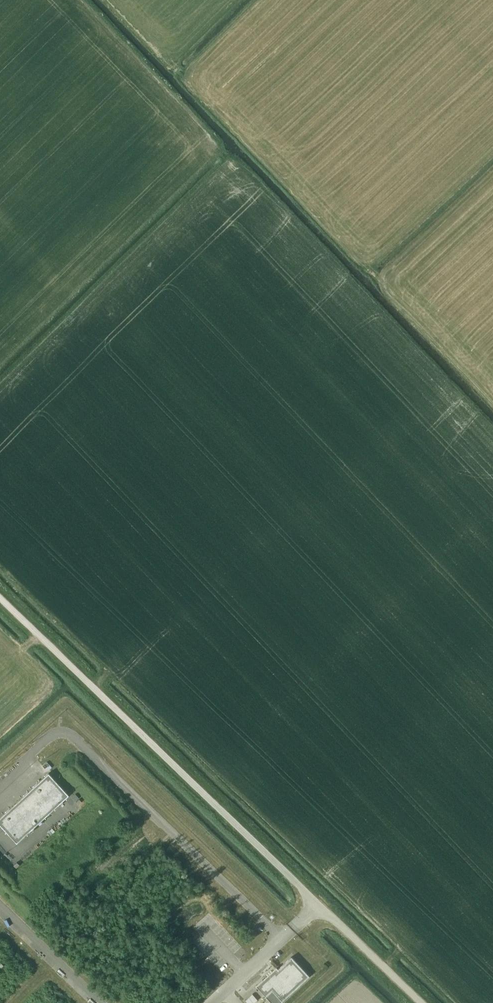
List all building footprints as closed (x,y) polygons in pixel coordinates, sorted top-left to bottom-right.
[(49,773),(0,817),(0,824),(17,843),(69,795),(49,773)] [(256,985),(266,996),(265,996),(271,1002),(280,1002),(282,1001),(309,976),(292,957),(278,969),(278,970),(265,982),(263,979),(256,985)] [(247,1002),(253,1002),(257,999),(252,994),(245,1000),(247,1002)]
